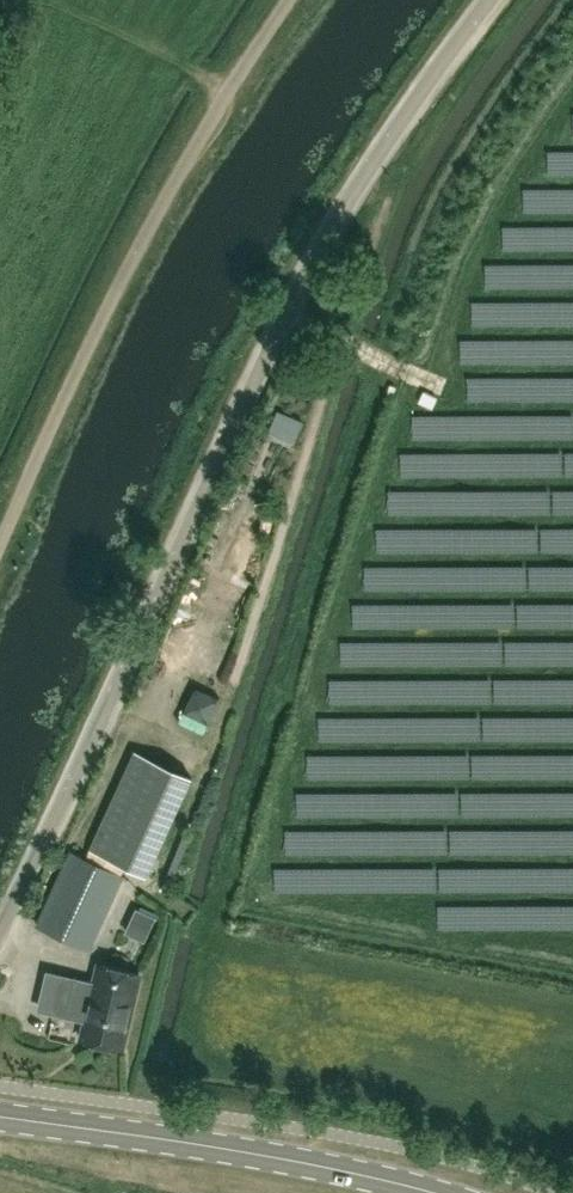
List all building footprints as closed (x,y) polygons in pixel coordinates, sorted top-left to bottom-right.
[(213,719),(229,675),(204,667),(189,710),(213,719)] [(136,753),(91,850),(147,876),(192,779),(136,753)] [(89,950),(123,877),(71,852),(37,926),(89,950)] [(136,900),(129,925),(147,931),(155,906),(136,900)] [(86,1022),(82,1039),(123,1048),(140,974),(100,964),(96,982),(75,977),(65,1017),(86,1022)]
